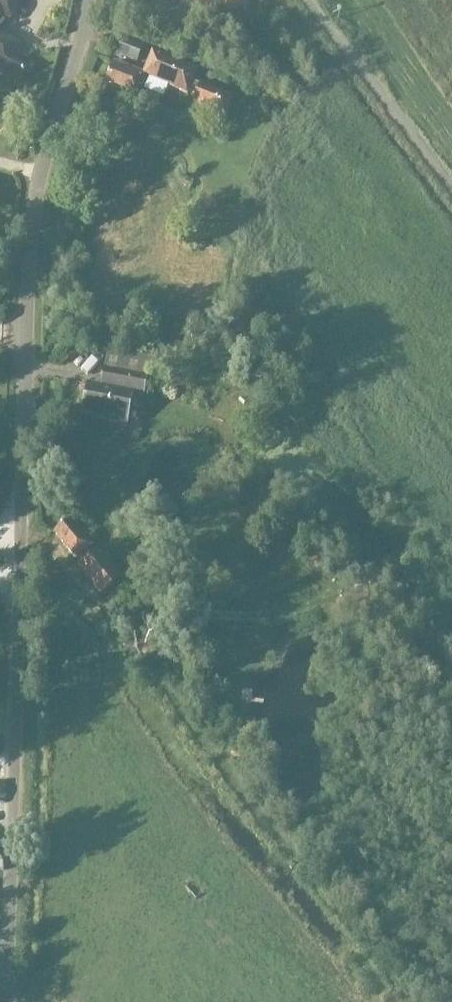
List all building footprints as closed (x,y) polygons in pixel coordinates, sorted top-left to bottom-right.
[(3,20),(8,23),(21,0),(0,0),(0,26),(3,20)] [(16,84),(26,66),(14,59),(23,45),(0,32),(0,75),(16,84)] [(143,47),(122,39),(115,55),(137,63),(143,47)] [(187,95),(191,84),(196,70),(151,52),(142,74),(113,63),(105,83),(134,95),(137,87),(143,90),(147,79),(187,95)] [(197,86),(191,84),(187,95),(193,97),(189,106),(222,119),(231,97),(198,84),(197,86)] [(99,387),(87,385),(80,416),(127,426),(133,395),(143,397),(146,379),(102,371),(99,387)] [(73,519),(56,532),(75,556),(76,555),(83,562),(78,566),(101,594),(120,579),(97,551),(90,556),(84,549),(91,543),(73,519)]
